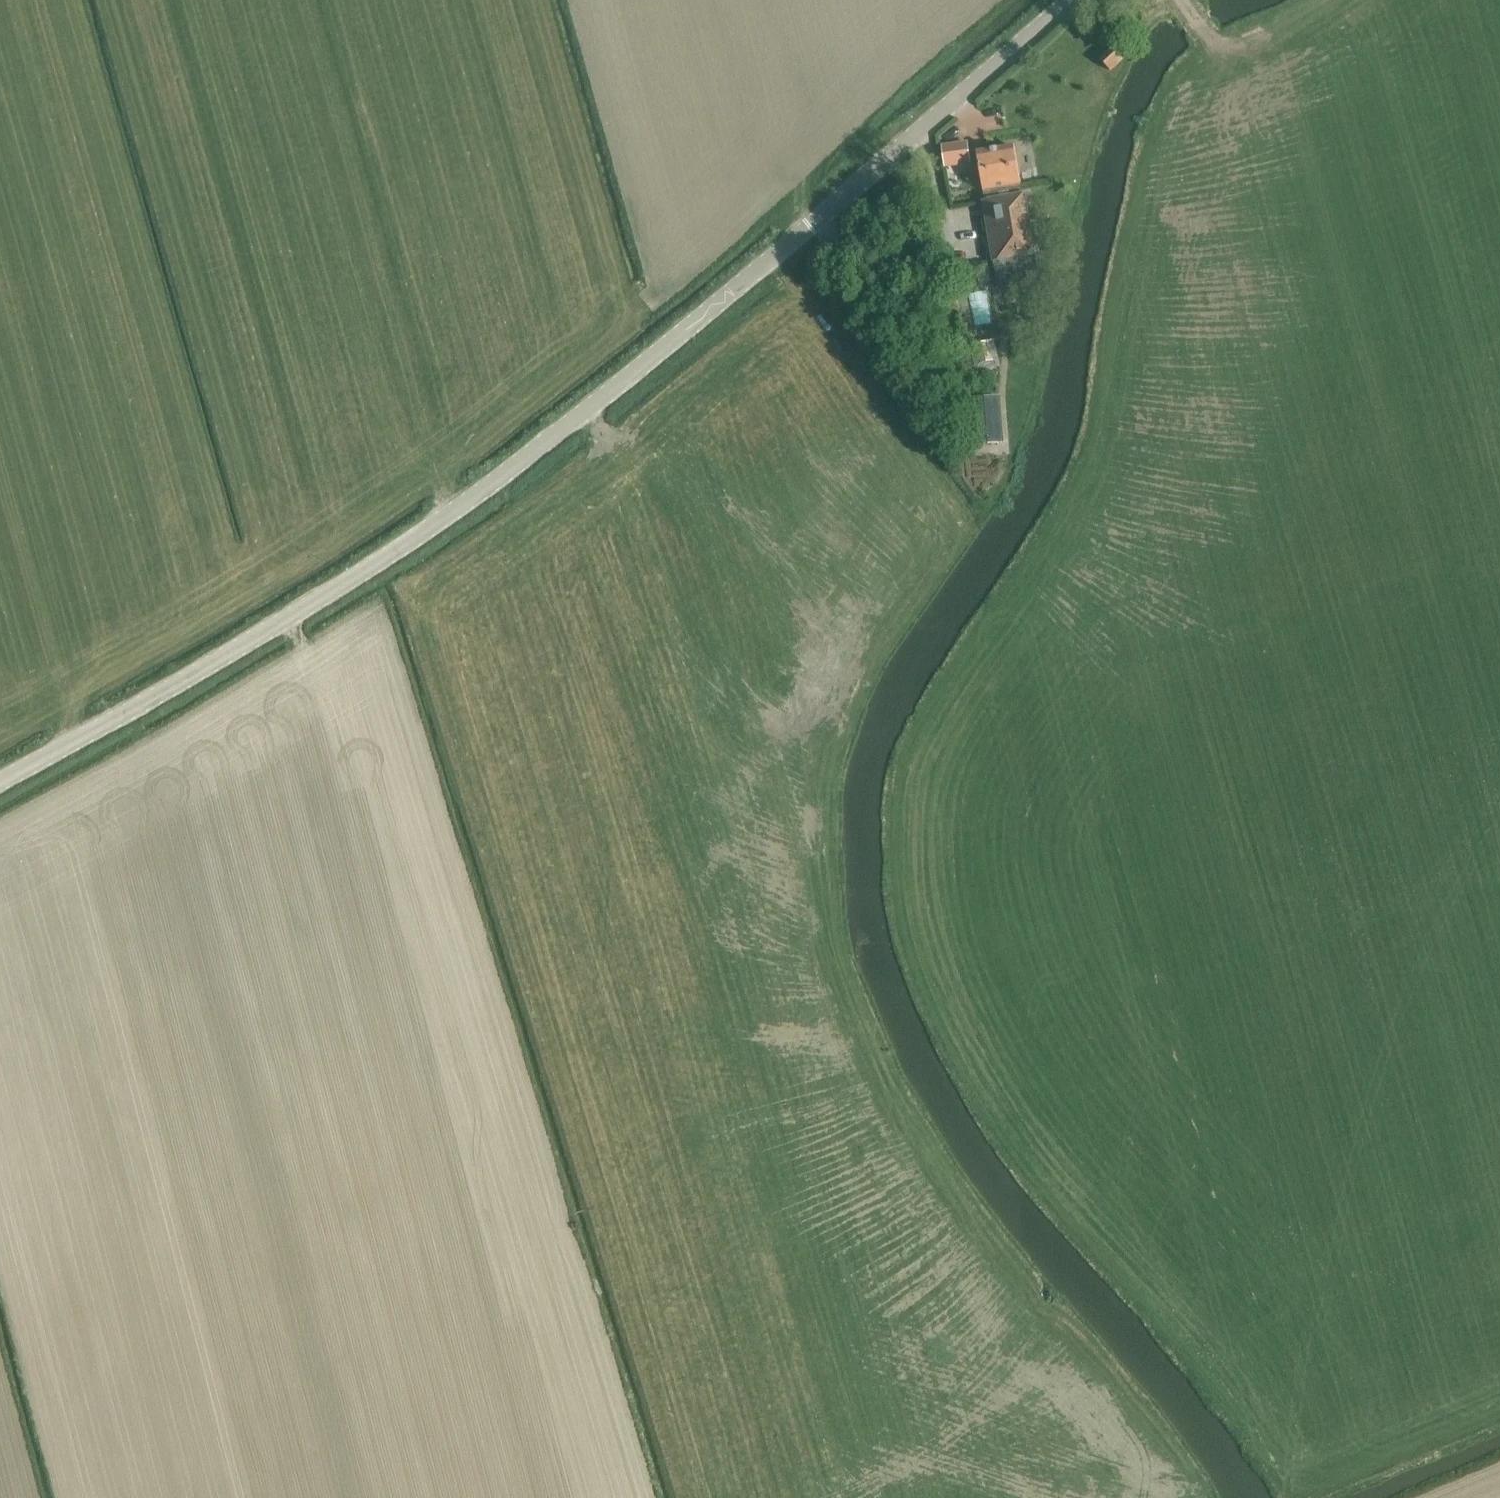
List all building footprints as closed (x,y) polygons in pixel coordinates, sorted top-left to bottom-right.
[(1100,59),(1110,70),(1124,57),(1114,47),(1100,59)] [(962,147),(938,152),(943,172),(966,166),(962,147)] [(1010,190),(1022,187),(1015,147),(977,153),(986,202),(984,202),(984,205),(1003,201),(1002,196),(1011,195),(1010,190)] [(1003,201),(984,205),(987,219),(982,220),(984,232),(989,231),(998,286),(1039,278),(1025,195),(1023,195),(1022,187),(1010,190),(1011,195),(1002,196),(1003,201)] [(1001,364),(994,340),(976,345),(983,369),(1001,364)] [(999,397),(971,399),(972,415),(974,439),(988,438),(988,439),(988,443),(998,442),(1002,441),(999,397)]
